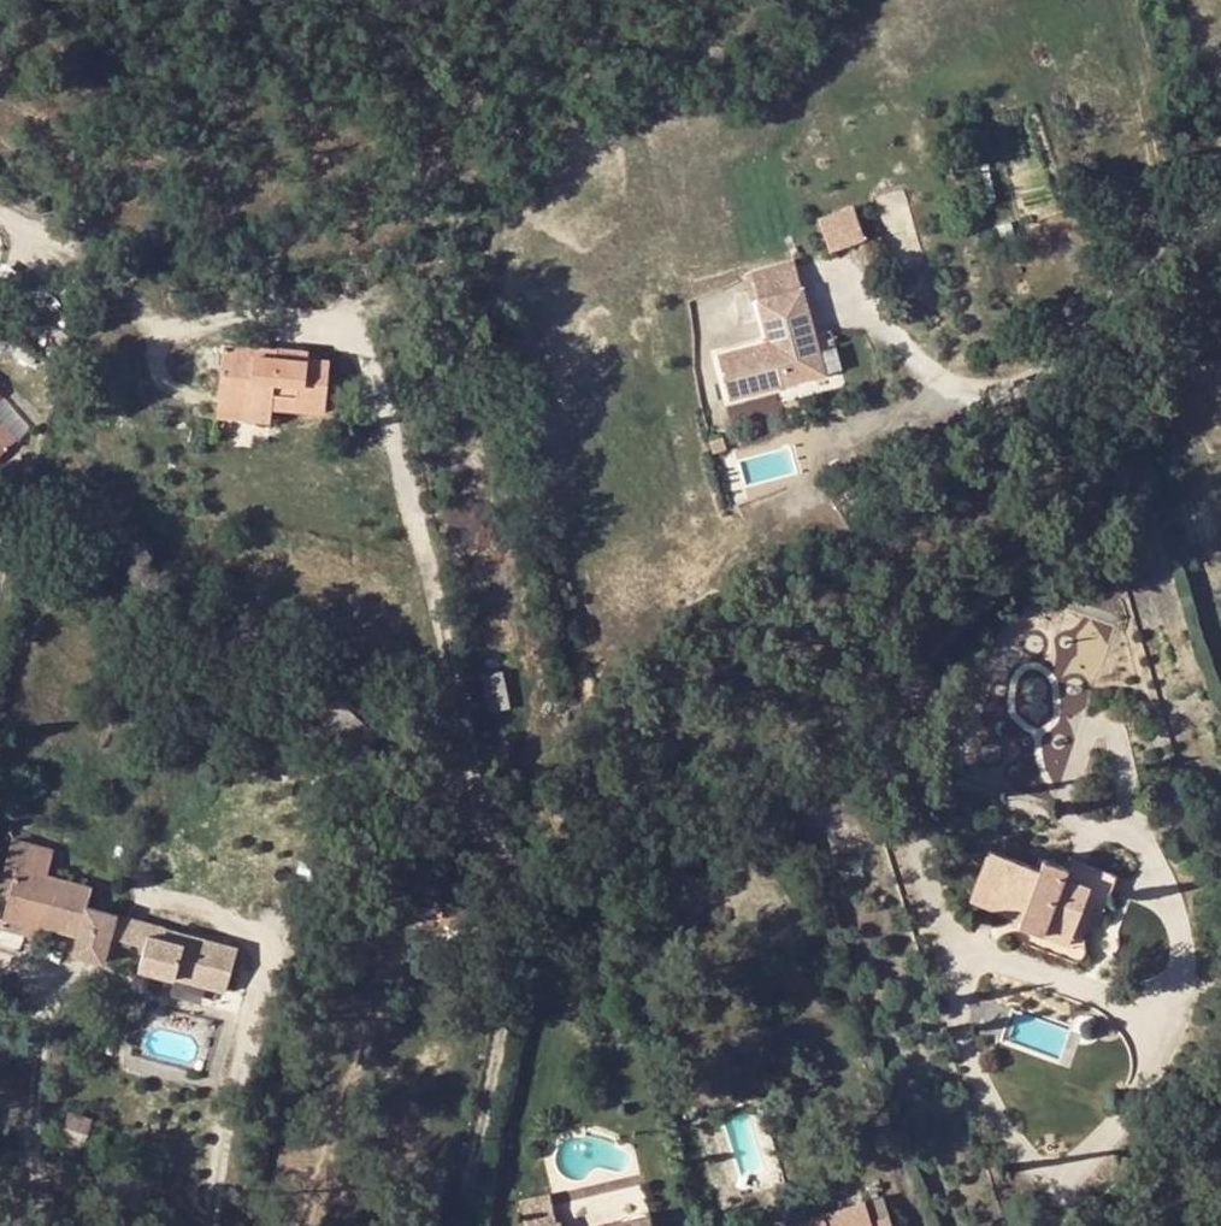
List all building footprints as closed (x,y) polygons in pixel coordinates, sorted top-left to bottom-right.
[(746,54),(737,47),(729,51),(726,60),(735,66),(744,63),(746,54)] [(856,201),(819,213),(830,249),(867,237),(856,201)] [(800,270),(754,281),(763,311),(809,300),(800,270)] [(831,385),(809,300),(763,311),(774,352),(725,365),(735,409),(831,385)] [(249,412),(250,405),(273,407),(326,413),(330,358),(308,356),(308,359),(277,356),(278,347),(225,342),(218,409),(249,412)] [(308,356),(308,349),(278,347),(277,356),(308,359),(308,356)] [(249,412),(218,409),(217,418),(271,422),(273,407),(250,405),(249,412)] [(20,439),(0,416),(0,456),(20,439)] [(183,674),(193,664),(182,654),(173,666),(183,674)] [(339,747),(355,762),(379,735),(337,699),(320,718),(344,740),(339,747)] [(108,942),(122,895),(49,875),(54,854),(11,843),(7,862),(18,865),(10,895),(4,915),(42,924),(108,942)] [(1066,878),(1069,869),(1065,868),(1044,859),(1040,869),(990,850),(970,900),(1011,914),(1023,919),(1019,926),(1044,934),(1048,925),(1072,934),(1089,887),(1066,878)] [(863,860),(835,855),(833,869),(860,874),(863,860)] [(7,862),(0,888),(0,892),(10,895),(18,865),(7,862)] [(469,914),(450,906),(443,921),(463,929),(469,914)] [(435,914),(425,909),(421,920),(431,924),(435,914)] [(1023,919),(1011,914),(1008,922),(1019,926),(1023,919)] [(42,924),(4,915),(1,929),(39,938),(42,924)] [(1048,925),(1044,934),(1043,938),(1068,947),(1072,934),(1048,925)] [(90,1120),(68,1114),(61,1141),(81,1148),(90,1120)] [(873,1220),(889,1214),(883,1197),(867,1202),(873,1220)] [(889,1214),(873,1220),(867,1202),(791,1225),(893,1225),(889,1214)] [(650,1215),(606,1225),(653,1225),(650,1215)]
